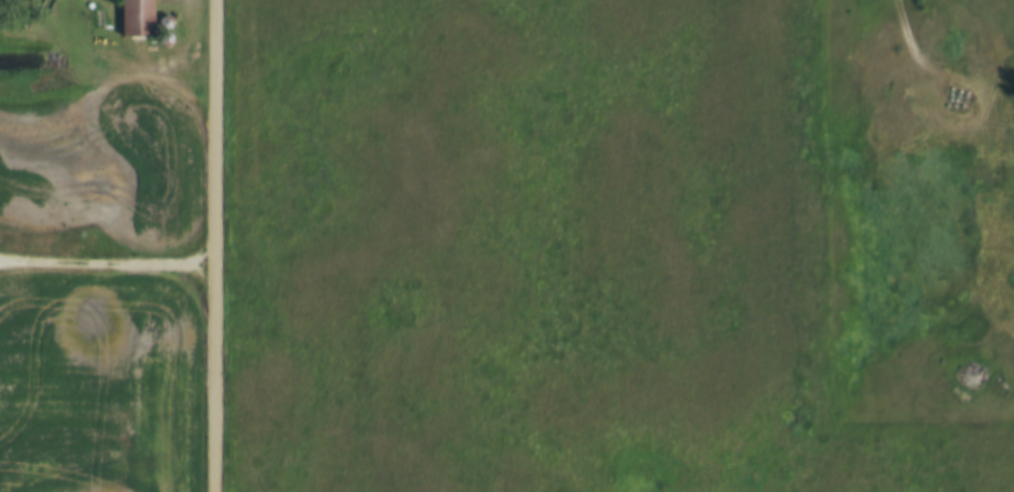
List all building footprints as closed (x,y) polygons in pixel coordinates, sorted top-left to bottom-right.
[(115,24),(115,0),(146,0),(146,24),(115,24)] [(158,34),(162,33),(165,30),(165,26),(162,22),(158,21),(154,22),(152,26),(152,30),(154,33),(158,34)]
